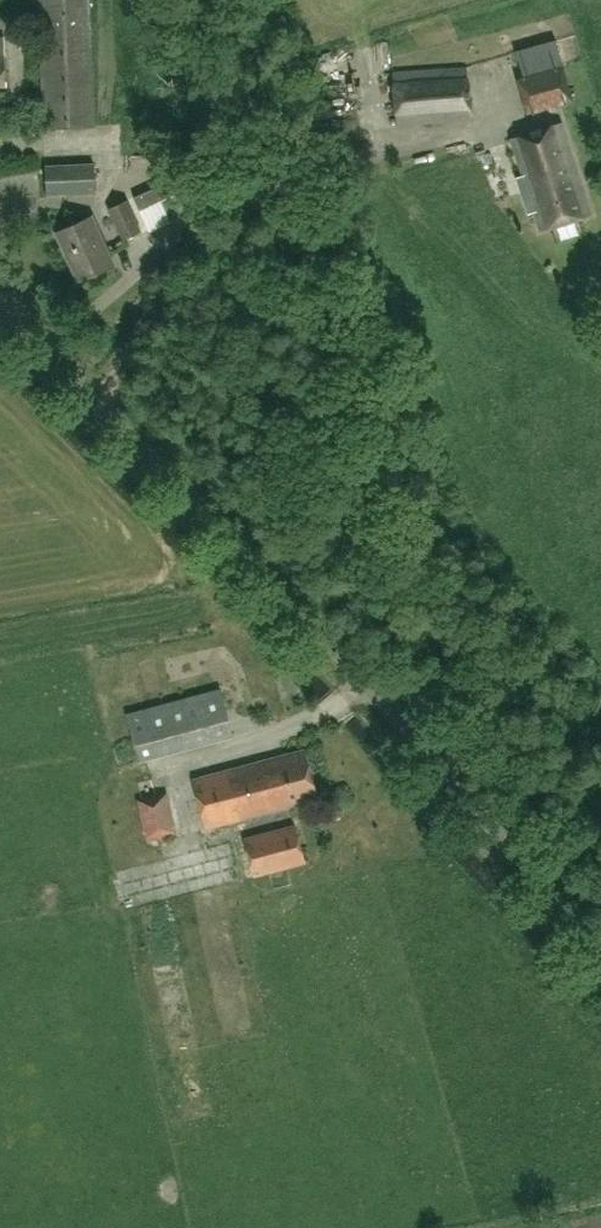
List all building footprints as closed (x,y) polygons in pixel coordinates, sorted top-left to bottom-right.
[(41,129),(95,126),(91,0),(36,0),(41,129)] [(571,102),(562,67),(563,67),(556,39),(514,51),(521,77),(515,78),(524,113),(571,102)] [(391,72),(395,126),(469,120),(465,67),(391,72)] [(537,231),(588,215),(558,123),(507,140),(537,231)] [(126,138),(112,139),(114,172),(128,171),(126,138)] [(92,164),(44,167),(46,195),(94,193),(92,164)] [(129,199),(125,200),(108,209),(123,239),(140,231),(134,219),(148,214),(146,209),(149,207),(153,215),(185,199),(174,172),(134,190),(135,192),(128,195),(129,199)] [(198,223),(187,200),(166,209),(180,240),(198,223)] [(113,264),(91,217),(56,233),(78,281),(113,264)] [(231,735),(219,688),(125,713),(138,760),(231,735)] [(204,828),(318,799),(305,749),(191,778),(204,828)] [(144,838),(176,831),(167,791),(134,798),(144,838)] [(252,876),(304,862),(295,825),(243,838),(252,876)]
